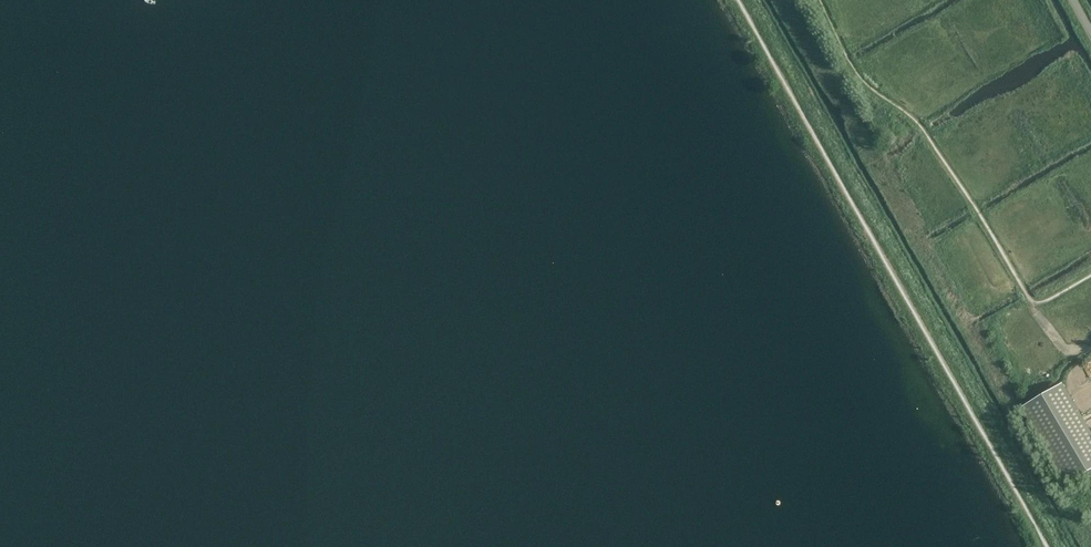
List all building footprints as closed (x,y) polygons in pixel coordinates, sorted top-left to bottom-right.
[(1020,408),(1068,486),(1090,473),(1090,434),(1060,383),(1020,408)]
